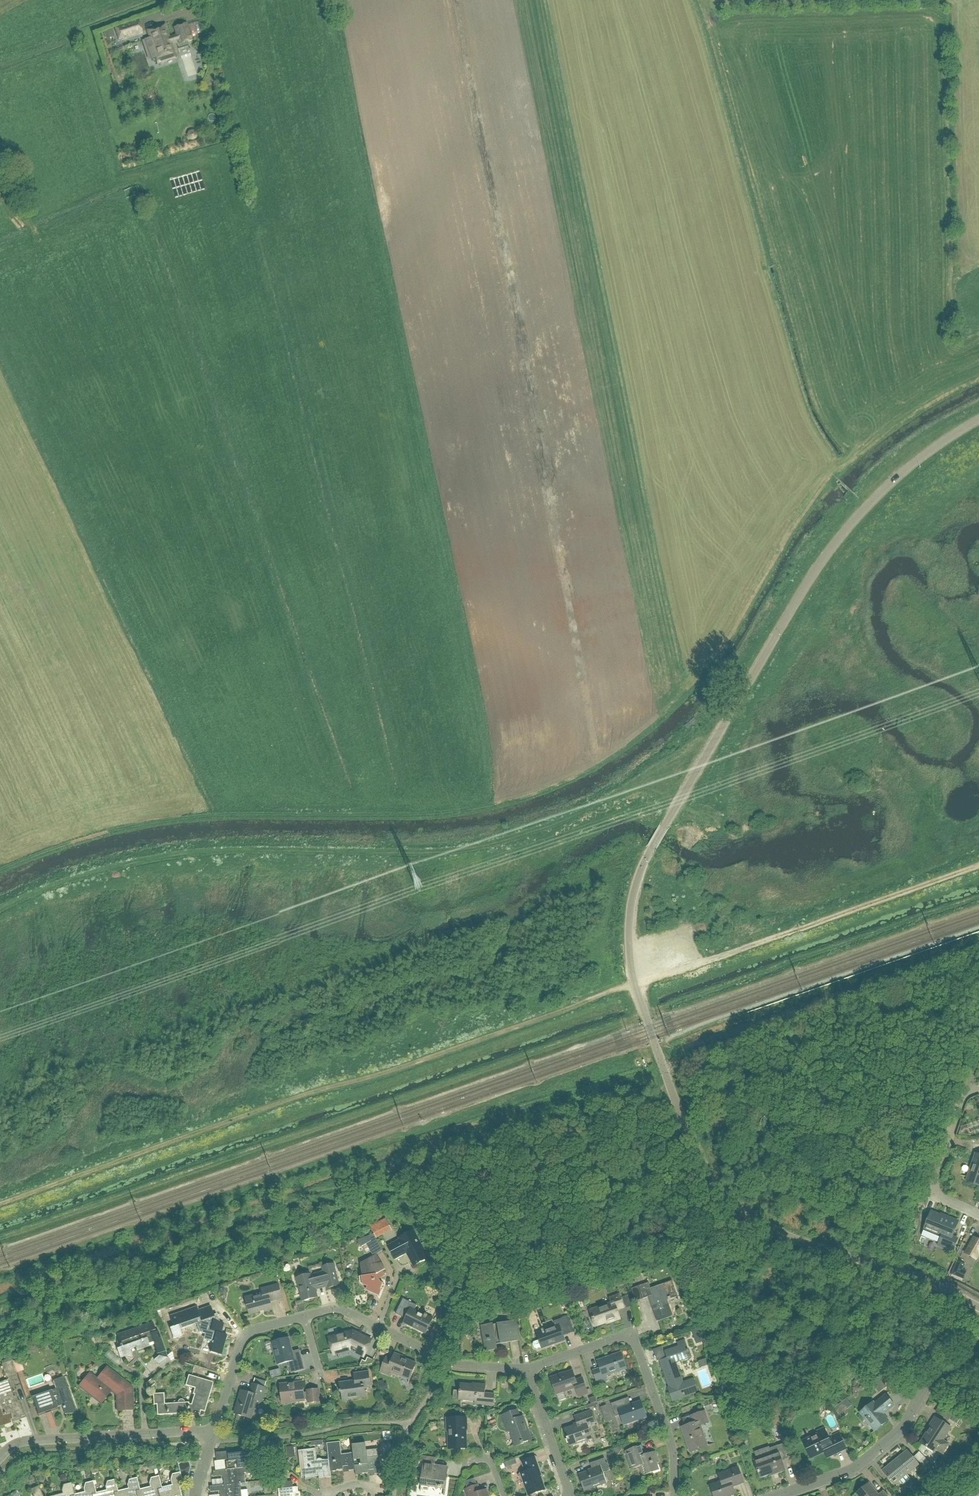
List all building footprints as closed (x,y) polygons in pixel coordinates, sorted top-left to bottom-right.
[(114,27),(115,29),(119,41),(142,33),(138,19),(114,27)] [(177,36),(169,38),(165,25),(148,31),(157,59),(174,53),(171,43),(179,40),(180,45),(192,41),(186,24),(175,28),(177,36)] [(104,31),(106,39),(116,36),(113,28),(104,31)] [(155,66),(178,60),(177,55),(154,61),(155,66)] [(978,1155),(976,1162),(973,1161),(966,1181),(978,1185),(978,1155)] [(938,1245),(953,1251),(958,1240),(952,1237),(958,1222),(941,1215),(941,1216),(931,1213),(924,1229),(942,1236),(938,1245)] [(379,1241),(397,1232),(391,1221),(373,1230),(379,1241)] [(429,1241),(421,1245),(414,1231),(399,1239),(400,1240),(388,1246),(395,1260),(407,1254),(414,1266),(429,1258),(427,1256),(435,1252),(429,1241)] [(369,1236),(358,1240),(362,1247),(372,1242),(369,1236)] [(965,1254),(976,1260),(978,1254),(978,1241),(974,1238),(965,1254)] [(386,1270),(377,1255),(361,1264),(363,1277),(360,1277),(361,1283),(363,1283),(363,1285),(368,1287),(367,1290),(372,1292),(371,1293),(372,1293),(372,1292),(379,1295),(383,1284),(381,1283),(378,1278),(384,1275),(385,1276),(386,1276),(383,1271),(386,1270)] [(328,1289),(340,1286),(334,1264),(322,1267),(324,1272),(312,1275),(312,1274),(296,1278),(302,1302),(318,1297),(315,1287),(327,1284),(328,1289)] [(678,1296),(672,1281),(651,1289),(649,1283),(638,1287),(643,1300),(653,1296),(654,1300),(650,1301),(657,1322),(673,1317),(669,1305),(668,1306),(666,1300),(668,1299),(669,1300),(671,1300),(671,1298),(678,1296)] [(283,1299),(279,1285),(261,1289),(262,1293),(245,1298),(250,1314),(265,1310),(265,1312),(273,1310),(271,1302),(283,1299)] [(625,1308),(620,1295),(609,1299),(611,1303),(589,1311),(590,1312),(592,1311),(594,1318),(592,1319),(596,1331),(597,1331),(595,1327),(613,1321),(613,1322),(621,1319),(618,1310),(625,1308)] [(428,1316),(428,1315),(426,1314),(425,1315),(415,1310),(417,1306),(403,1299),(396,1314),(406,1319),(403,1323),(426,1334),(433,1319),(428,1316)] [(173,1327),(170,1328),(173,1339),(182,1336),(179,1328),(196,1323),(199,1333),(206,1335),(205,1339),(213,1341),(210,1353),(221,1356),(227,1335),(221,1334),(224,1324),(219,1323),(217,1314),(214,1315),(211,1307),(198,1311),(196,1307),(170,1317),(173,1327)] [(537,1350),(541,1348),(542,1349),(565,1341),(564,1336),(574,1333),(568,1317),(554,1322),(555,1326),(544,1330),(542,1330),(542,1331),(536,1333),(539,1340),(534,1342),(533,1345),(534,1348),(537,1350)] [(520,1341),(517,1321),(498,1324),(498,1326),(494,1327),(493,1324),(481,1326),(486,1352),(498,1350),(496,1343),(501,1342),(501,1344),(520,1341)] [(154,1360),(158,1366),(168,1358),(158,1331),(156,1332),(153,1323),(117,1336),(120,1345),(120,1348),(117,1349),(120,1359),(132,1355),(130,1350),(135,1348),(137,1351),(150,1347),(149,1344),(153,1343),(157,1354),(158,1354),(159,1356),(154,1360)] [(695,1340),(702,1337),(700,1329),(692,1332),(695,1340)] [(334,1355),(334,1353),(348,1349),(365,1357),(372,1341),(371,1343),(350,1333),(329,1339),(333,1355),(334,1355)] [(305,1369),(300,1350),(300,1349),(292,1351),(289,1339),(266,1345),(266,1346),(272,1344),(278,1365),(279,1365),(278,1364),(288,1361),(291,1373),(305,1369)] [(699,1392),(694,1379),(681,1383),(678,1374),(680,1373),(676,1363),(691,1358),(685,1340),(677,1343),(679,1347),(665,1351),(668,1360),(664,1361),(664,1360),(660,1361),(669,1387),(668,1388),(672,1402),(699,1392)] [(627,1369),(621,1353),(598,1361),(600,1369),(593,1372),(598,1384),(608,1381),(606,1376),(627,1369)] [(409,1383),(416,1364),(403,1359),(403,1357),(395,1354),(391,1363),(386,1361),(388,1356),(387,1355),(381,1372),(391,1376),(390,1375),(391,1372),(410,1380),(408,1383),(409,1383)] [(13,1361),(17,1373),(26,1399),(30,1397),(20,1369),(23,1368),(20,1359),(13,1361)] [(6,1377),(17,1373),(13,1361),(2,1365),(6,1377)] [(133,1410),(132,1388),(107,1368),(97,1380),(90,1374),(79,1387),(101,1404),(111,1391),(116,1396),(117,1411),(133,1410)] [(559,1402),(559,1401),(567,1399),(564,1392),(575,1388),(579,1397),(588,1394),(583,1378),(576,1381),(573,1371),(551,1379),(559,1402)] [(371,1388),(369,1372),(354,1374),(355,1381),(339,1383),(340,1393),(342,1393),(343,1401),(366,1398),(365,1388),(371,1387),(371,1388)] [(974,1374),(973,1375),(968,1378),(972,1385),(978,1381),(974,1374)] [(189,1403),(184,1403),(184,1402),(184,1400),(182,1400),(181,1399),(179,1400),(178,1401),(178,1402),(178,1403),(165,1404),(164,1394),(155,1394),(153,1397),(153,1405),(156,1405),(157,1413),(160,1416),(178,1415),(181,1417),(190,1417),(190,1415),(194,1415),(196,1416),(199,1416),(201,1412),(202,1412),(206,1410),(213,1386),(211,1382),(191,1376),(187,1378),(185,1386),(194,1389),(192,1395),(194,1395),(192,1402),(193,1403),(192,1405),(189,1404),(189,1403)] [(65,1415),(75,1414),(75,1411),(63,1378),(53,1381),(56,1390),(52,1392),(51,1389),(31,1396),(39,1417),(58,1410),(56,1405),(61,1403),(65,1415)] [(46,1379),(30,1382),(32,1391),(47,1388),(46,1379)] [(11,1423),(9,1419),(16,1416),(17,1418),(24,1415),(19,1402),(18,1403),(14,1393),(13,1393),(8,1381),(0,1384),(0,1427),(11,1423)] [(262,1403),(266,1388),(253,1384),(250,1394),(243,1392),(243,1391),(242,1391),(236,1414),(238,1415),(236,1420),(237,1420),(238,1415),(250,1419),(251,1419),(256,1401),(261,1403),(262,1403)] [(309,1403),(320,1401),(319,1390),(308,1391),(308,1393),(303,1393),(302,1384),(282,1386),(284,1402),(309,1400),(309,1403)] [(475,1404),(494,1406),(495,1394),(485,1394),(486,1385),(478,1384),(478,1386),(461,1384),(459,1400),(475,1402),(475,1404)] [(894,1406),(885,1395),(875,1404),(874,1402),(860,1414),(874,1431),(871,1434),(872,1434),(889,1421),(882,1413),(886,1409),(887,1411),(893,1406),(894,1406)] [(647,1423),(640,1402),(626,1407),(623,1400),(629,1398),(611,1404),(616,1417),(616,1416),(622,1414),(626,1425),(645,1418),(647,1423)] [(524,1443),(531,1440),(523,1417),(518,1419),(516,1411),(502,1416),(508,1432),(510,1431),(516,1447),(524,1444),(524,1443)] [(573,1451),(572,1446),(592,1439),(594,1444),(594,1443),(588,1425),(595,1423),(591,1411),(574,1417),(577,1425),(564,1430),(567,1440),(569,1439),(573,1451)] [(715,1444),(715,1443),(704,1447),(701,1439),(705,1437),(701,1426),(709,1423),(705,1412),(692,1416),(695,1423),(682,1428),(690,1453),(715,1444)] [(55,1415),(47,1419),(54,1434),(62,1431),(55,1415)] [(467,1428),(467,1418),(447,1418),(447,1432),(448,1432),(449,1450),(467,1449),(466,1428),(467,1428)] [(934,1452),(936,1449),(943,1454),(950,1443),(944,1439),(951,1428),(935,1418),(931,1425),(932,1426),(920,1444),(934,1452)] [(827,1458),(846,1449),(839,1433),(829,1438),(824,1428),(817,1432),(818,1434),(809,1438),(809,1437),(807,1438),(807,1439),(802,1441),(810,1459),(824,1452),(827,1458)] [(350,1471),(356,1470),(354,1453),(342,1454),(341,1442),(327,1444),(329,1460),(331,1471),(344,1470),(344,1467),(349,1466),(350,1471)] [(356,1470),(356,1475),(369,1473),(369,1471),(374,1470),(375,1475),(381,1474),(379,1457),(367,1458),(366,1444),(353,1445),(354,1453),(356,1470)] [(774,1473),(775,1474),(785,1471),(782,1461),(789,1459),(784,1444),(770,1449),(772,1455),(755,1461),(759,1471),(758,1471),(760,1478),(774,1473)] [(632,1470),(640,1467),(643,1476),(660,1471),(657,1463),(659,1462),(656,1451),(645,1455),(642,1446),(626,1451),(632,1470)] [(316,1449),(299,1452),(302,1479),(306,1478),(306,1480),(306,1478),(319,1477),(319,1474),(325,1473),(325,1478),(332,1477),(331,1471),(329,1460),(324,1461),(323,1460),(323,1459),(322,1459),(321,1458),(320,1458),(319,1458),(318,1459),(317,1460),(316,1449)] [(607,1451),(611,1461),(617,1458),(614,1449),(607,1451)] [(227,1460),(228,1470),(249,1468),(248,1453),(235,1454),(235,1451),(218,1453),(219,1460),(217,1460),(218,1461),(227,1460)] [(894,1484),(899,1480),(903,1484),(904,1485),(910,1480),(910,1478),(907,1474),(918,1465),(907,1452),(883,1471),(894,1484)] [(923,1453),(917,1457),(925,1469),(931,1465),(923,1453)] [(435,1466),(435,1463),(436,1458),(420,1455),(419,1461),(425,1462),(420,1492),(421,1492),(422,1486),(444,1489),(444,1495),(448,1468),(435,1466)] [(543,1474),(541,1475),(535,1458),(537,1457),(522,1462),(525,1472),(518,1475),(518,1476),(521,1475),(528,1495),(529,1495),(546,1490),(540,1476),(543,1475),(543,1474)] [(500,1464),(502,1469),(517,1464),(515,1458),(500,1464)] [(606,1486),(602,1474),(609,1471),(605,1459),(590,1464),(593,1471),(581,1475),(588,1495),(589,1495),(587,1490),(605,1484),(605,1486),(606,1486)] [(179,1488),(183,1487),(183,1485),(184,1485),(185,1485),(185,1484),(186,1483),(190,1468),(189,1462),(180,1463),(179,1462),(177,1462),(180,1473),(172,1475),(171,1480),(172,1486),(162,1488),(157,1490),(159,1495),(181,1495),(179,1488)] [(250,1471),(249,1468),(228,1470),(214,1472),(214,1477),(224,1476),(225,1485),(225,1486),(241,1484),(246,1483),(245,1472),(250,1471)] [(739,1468),(719,1475),(721,1482),(710,1486),(714,1495),(731,1495),(736,1494),(734,1489),(732,1490),(731,1487),(737,1485),(737,1486),(744,1483),(739,1468)] [(278,1474),(279,1482),(286,1481),(285,1473),(278,1474)] [(380,1484),(380,1475),(372,1476),(373,1485),(380,1484)] [(157,1490),(162,1488),(159,1476),(151,1478),(149,1484),(150,1487),(140,1490),(135,1491),(137,1495),(159,1495),(157,1490)] [(135,1491),(140,1490),(137,1478),(129,1480),(127,1486),(128,1489),(118,1492),(114,1493),(114,1495),(137,1495),(135,1491)] [(114,1493),(118,1492),(115,1480),(107,1482),(106,1487),(106,1491),(96,1493),(96,1494),(92,1495),(114,1495),(114,1493)] [(92,1495),(96,1494),(96,1493),(93,1482),(85,1484),(84,1489),(85,1493),(74,1495),(72,1495),(92,1495)] [(74,1495),(71,1483),(63,1485),(62,1491),(63,1494),(56,1495),(72,1495),(74,1495)] [(241,1484),(225,1486),(225,1485),(211,1487),(211,1492),(221,1491),(221,1495),(249,1495),(248,1489),(242,1490),(241,1484)] [(883,1491),(878,1495),(868,1484),(856,1494),(858,1495),(887,1495),(883,1491)] [(465,1490),(467,1495),(489,1495),(487,1490),(481,1492),(478,1485),(465,1490)] [(39,1486),(31,1490),(33,1495),(43,1495),(39,1486)] [(280,1495),(301,1495),(301,1492),(298,1493),(297,1487),(279,1489),(280,1495)]
